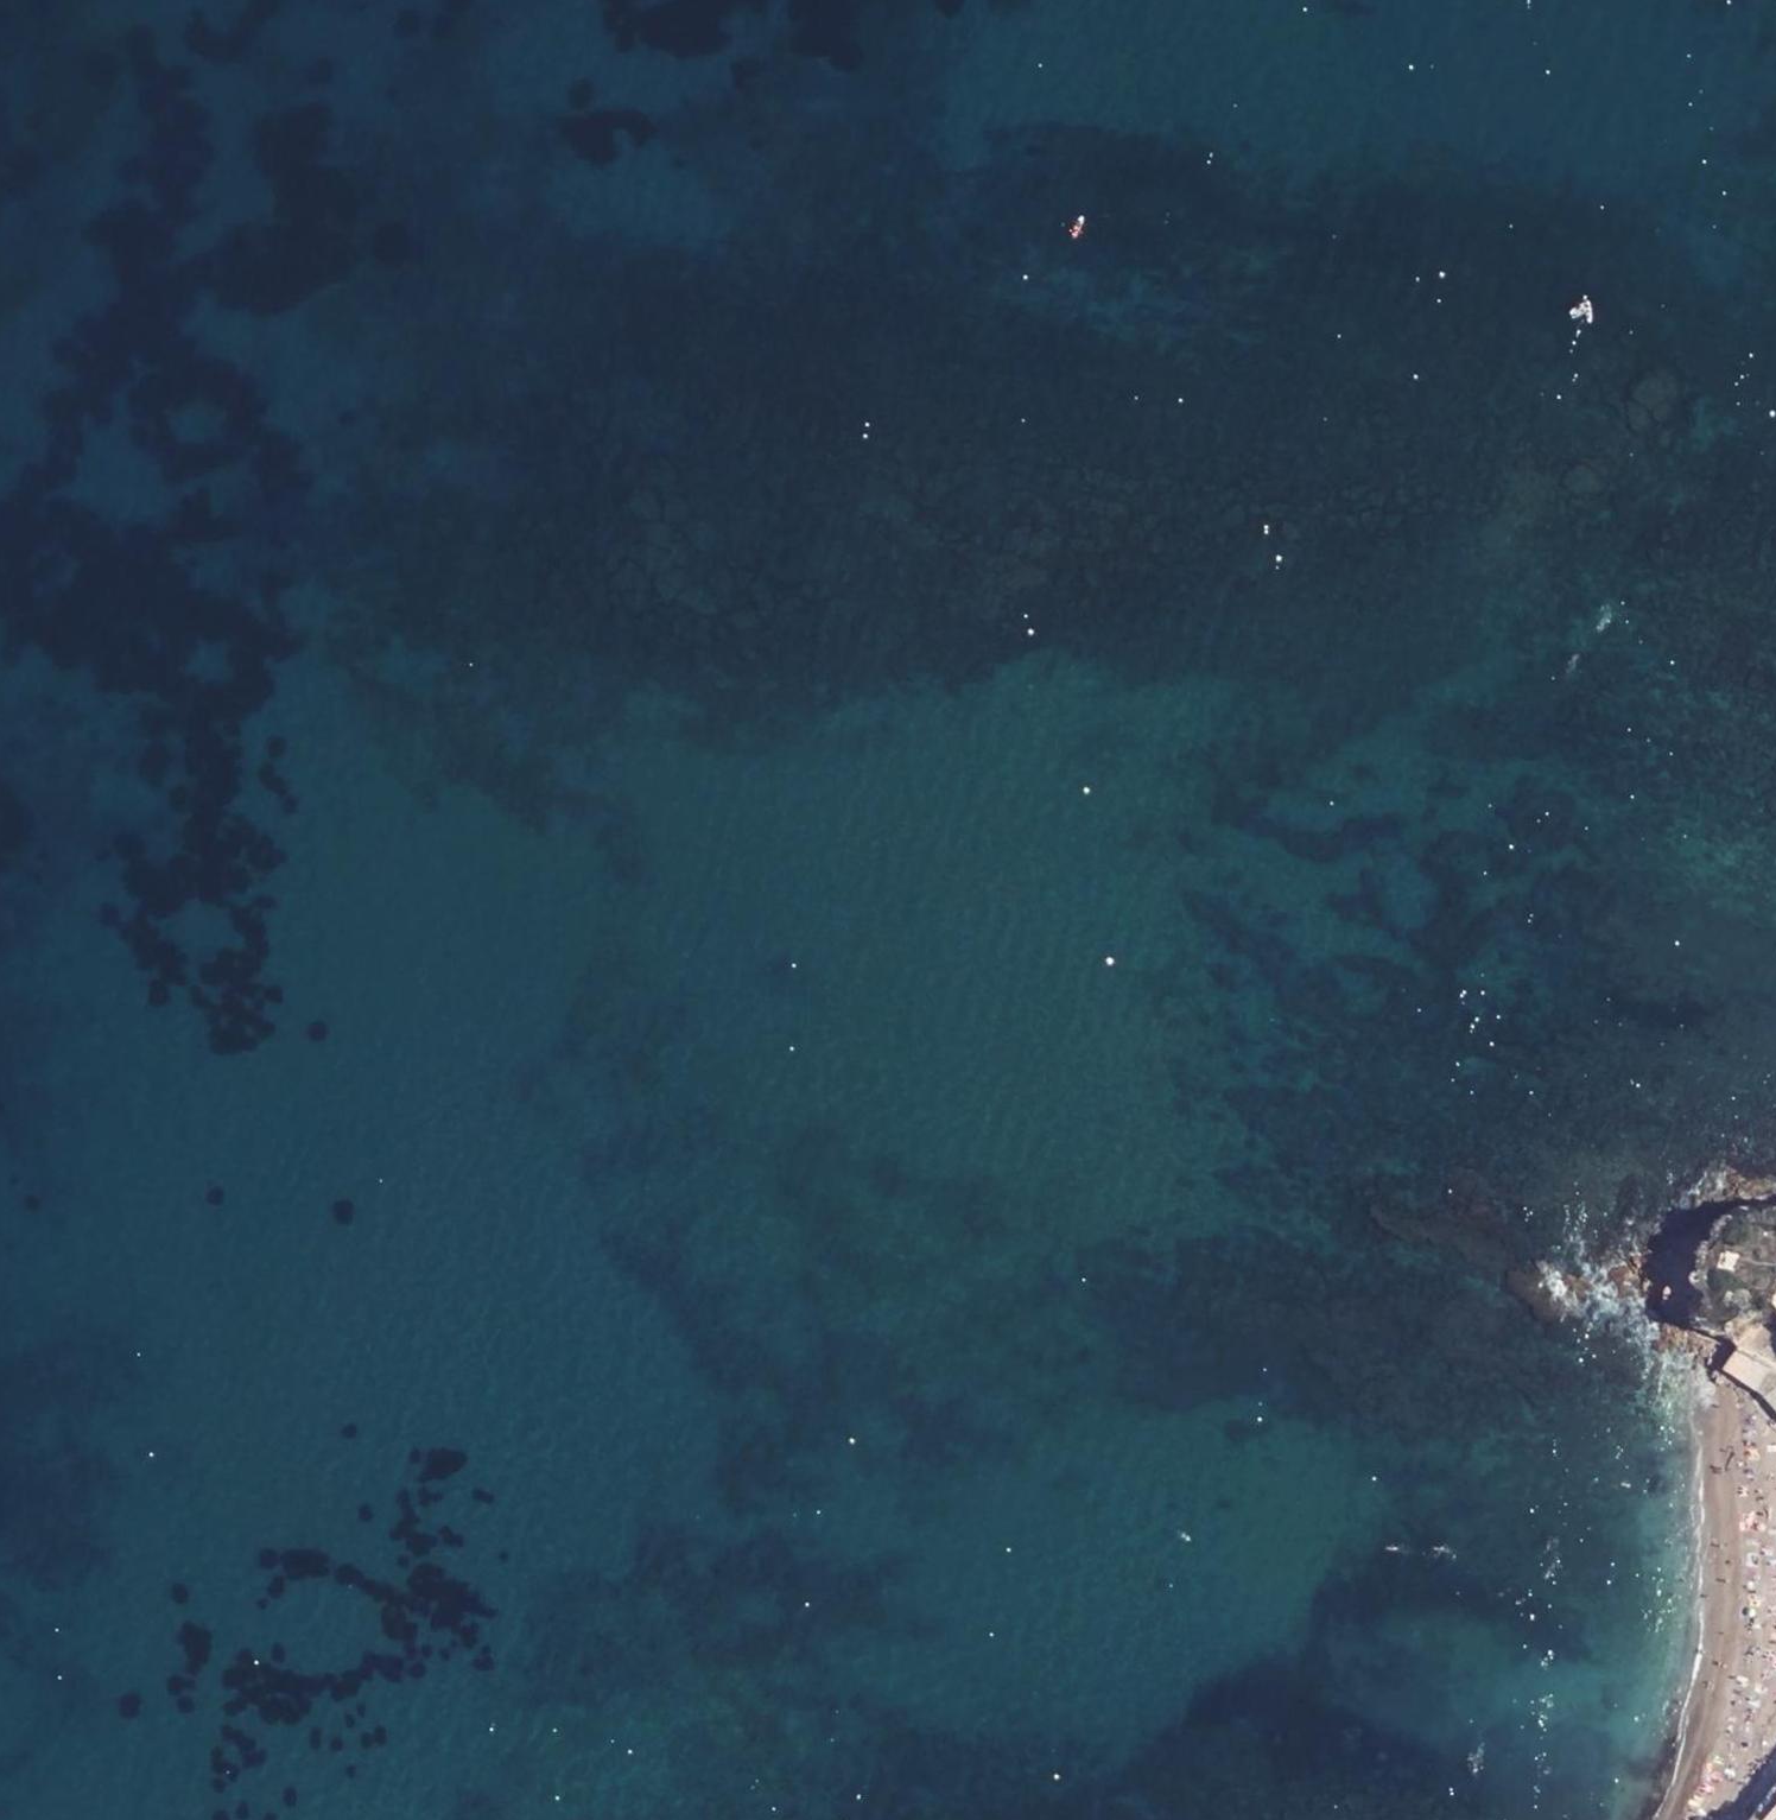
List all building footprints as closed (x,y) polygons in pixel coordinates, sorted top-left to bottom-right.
[(1737,1350),(1755,1359),(1775,1340),(1775,1334),(1764,1324),(1737,1350)] [(1755,1359),(1772,1368),(1775,1364),(1775,1340),(1755,1359)] [(1755,1359),(1737,1350),(1723,1371),(1734,1378),(1755,1359)] [(1772,1368),(1755,1359),(1734,1378),(1750,1388),(1772,1368)] [(1772,1368),(1750,1388),(1766,1397),(1775,1388),(1775,1370),(1772,1368)] [(1775,1406),(1775,1388),(1766,1397),(1771,1400),(1775,1406)] [(1775,1816),(1775,1805),(1769,1798),(1754,1817),(1758,1819),(1773,1819),(1775,1816)]
